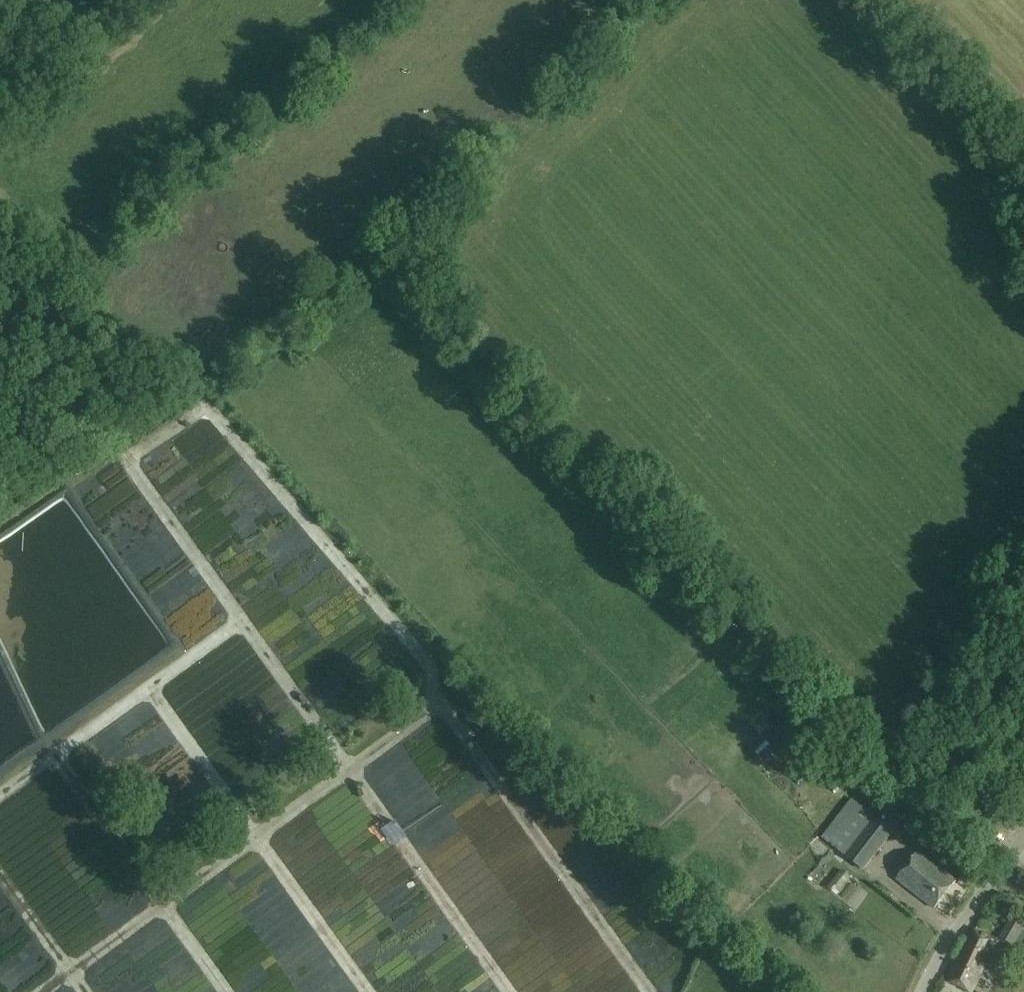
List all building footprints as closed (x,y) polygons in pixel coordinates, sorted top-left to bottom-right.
[(825,767),(817,777),(836,793),(844,783),(825,767)] [(864,869),(894,831),(860,806),(831,844),(864,869)] [(897,879),(935,908),(957,880),(919,851),(897,879)] [(1001,937),(1014,945),(1023,928),(1023,922),(1013,915),(1001,937)] [(975,931),(950,982),(971,991),(996,942),(975,931)]
